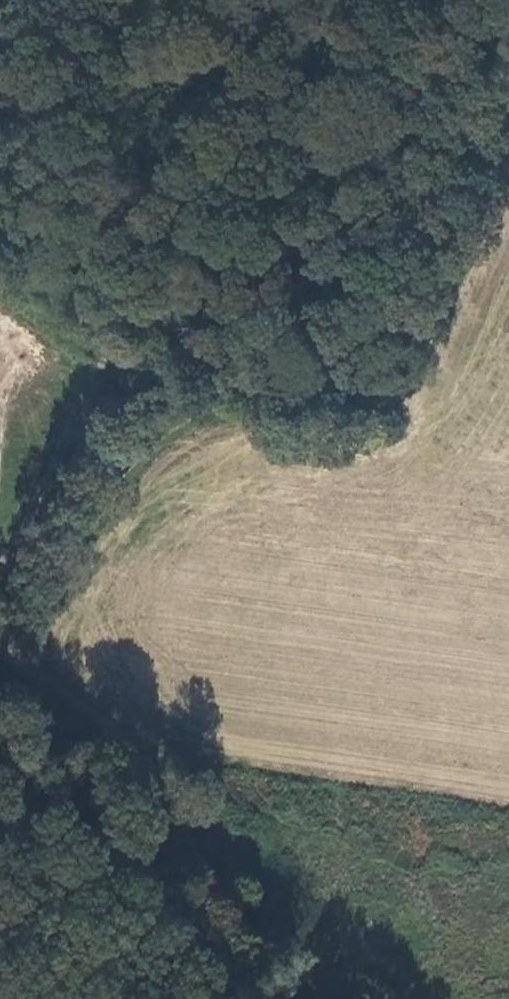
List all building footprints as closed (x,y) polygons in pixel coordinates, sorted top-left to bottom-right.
[(322,956),(304,962),(318,998),(339,998),(322,956)]
